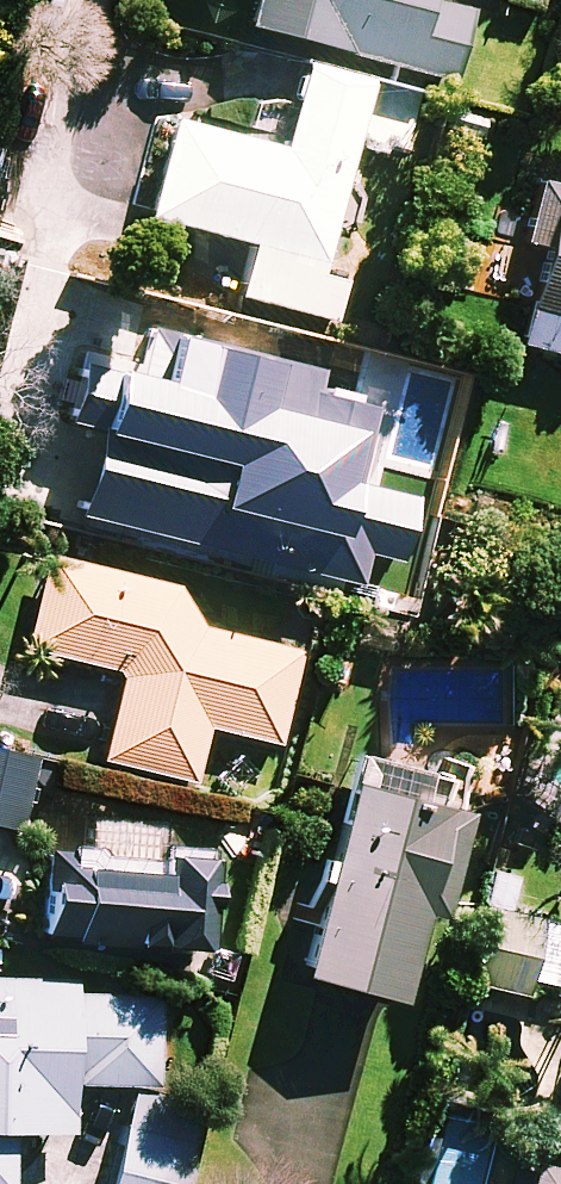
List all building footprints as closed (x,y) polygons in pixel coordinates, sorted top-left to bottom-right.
[(242,22),(445,79),(464,10),(429,0),(248,0),(242,22)] [(364,78),(296,60),(274,145),(164,116),(137,219),(245,247),(232,295),(327,320),(338,278),(313,272),(364,78)] [(417,107),(381,97),(368,148),(403,157),(417,107)] [(533,181),(519,240),(532,243),(508,341),(560,354),(560,187),(533,181)] [(196,625),(175,586),(41,554),(19,646),(117,670),(96,757),(188,779),(201,724),(273,742),(296,649),(196,625)] [(20,790),(41,793),(47,755),(25,752),(0,748),(0,822),(15,824),(20,790)] [(427,911),(466,772),(422,760),(418,774),(347,754),(287,967),(385,995),(410,906),(427,911)] [(155,818),(103,813),(100,841),(38,835),(28,926),(192,943),(202,846),(152,841),(155,818)] [(513,877),(490,871),(464,980),(518,993),(536,918),(505,910),(513,877)] [(153,982),(0,975),(0,1183),(5,1183),(7,1126),(62,1128),(64,1079),(148,1083),(153,982)] [(530,1158),(522,1183),(560,1183),(560,1166),(530,1158)] [(106,1168),(103,1183),(170,1183),(171,1178),(106,1168)]
